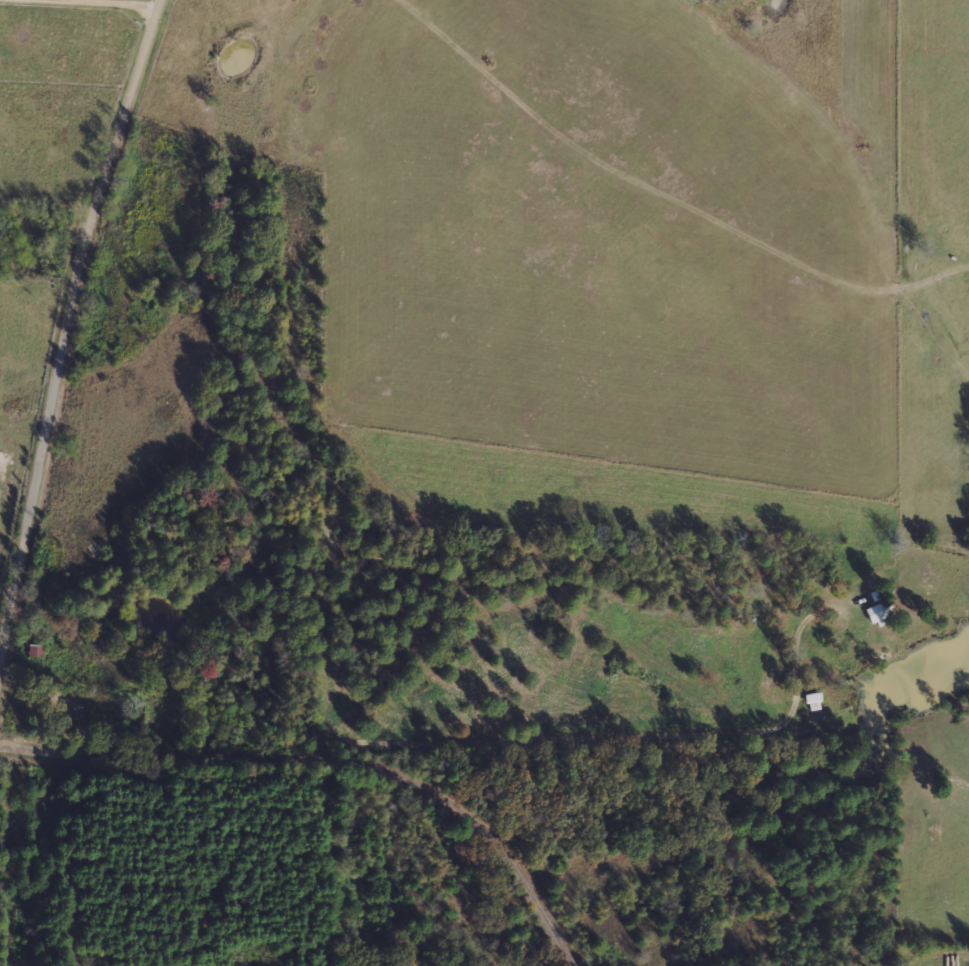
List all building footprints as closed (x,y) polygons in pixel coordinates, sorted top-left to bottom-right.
[(870,624),(891,616),(886,602),(865,609),(870,624)] [(823,709),(820,693),(806,695),(808,711),(823,709)]
